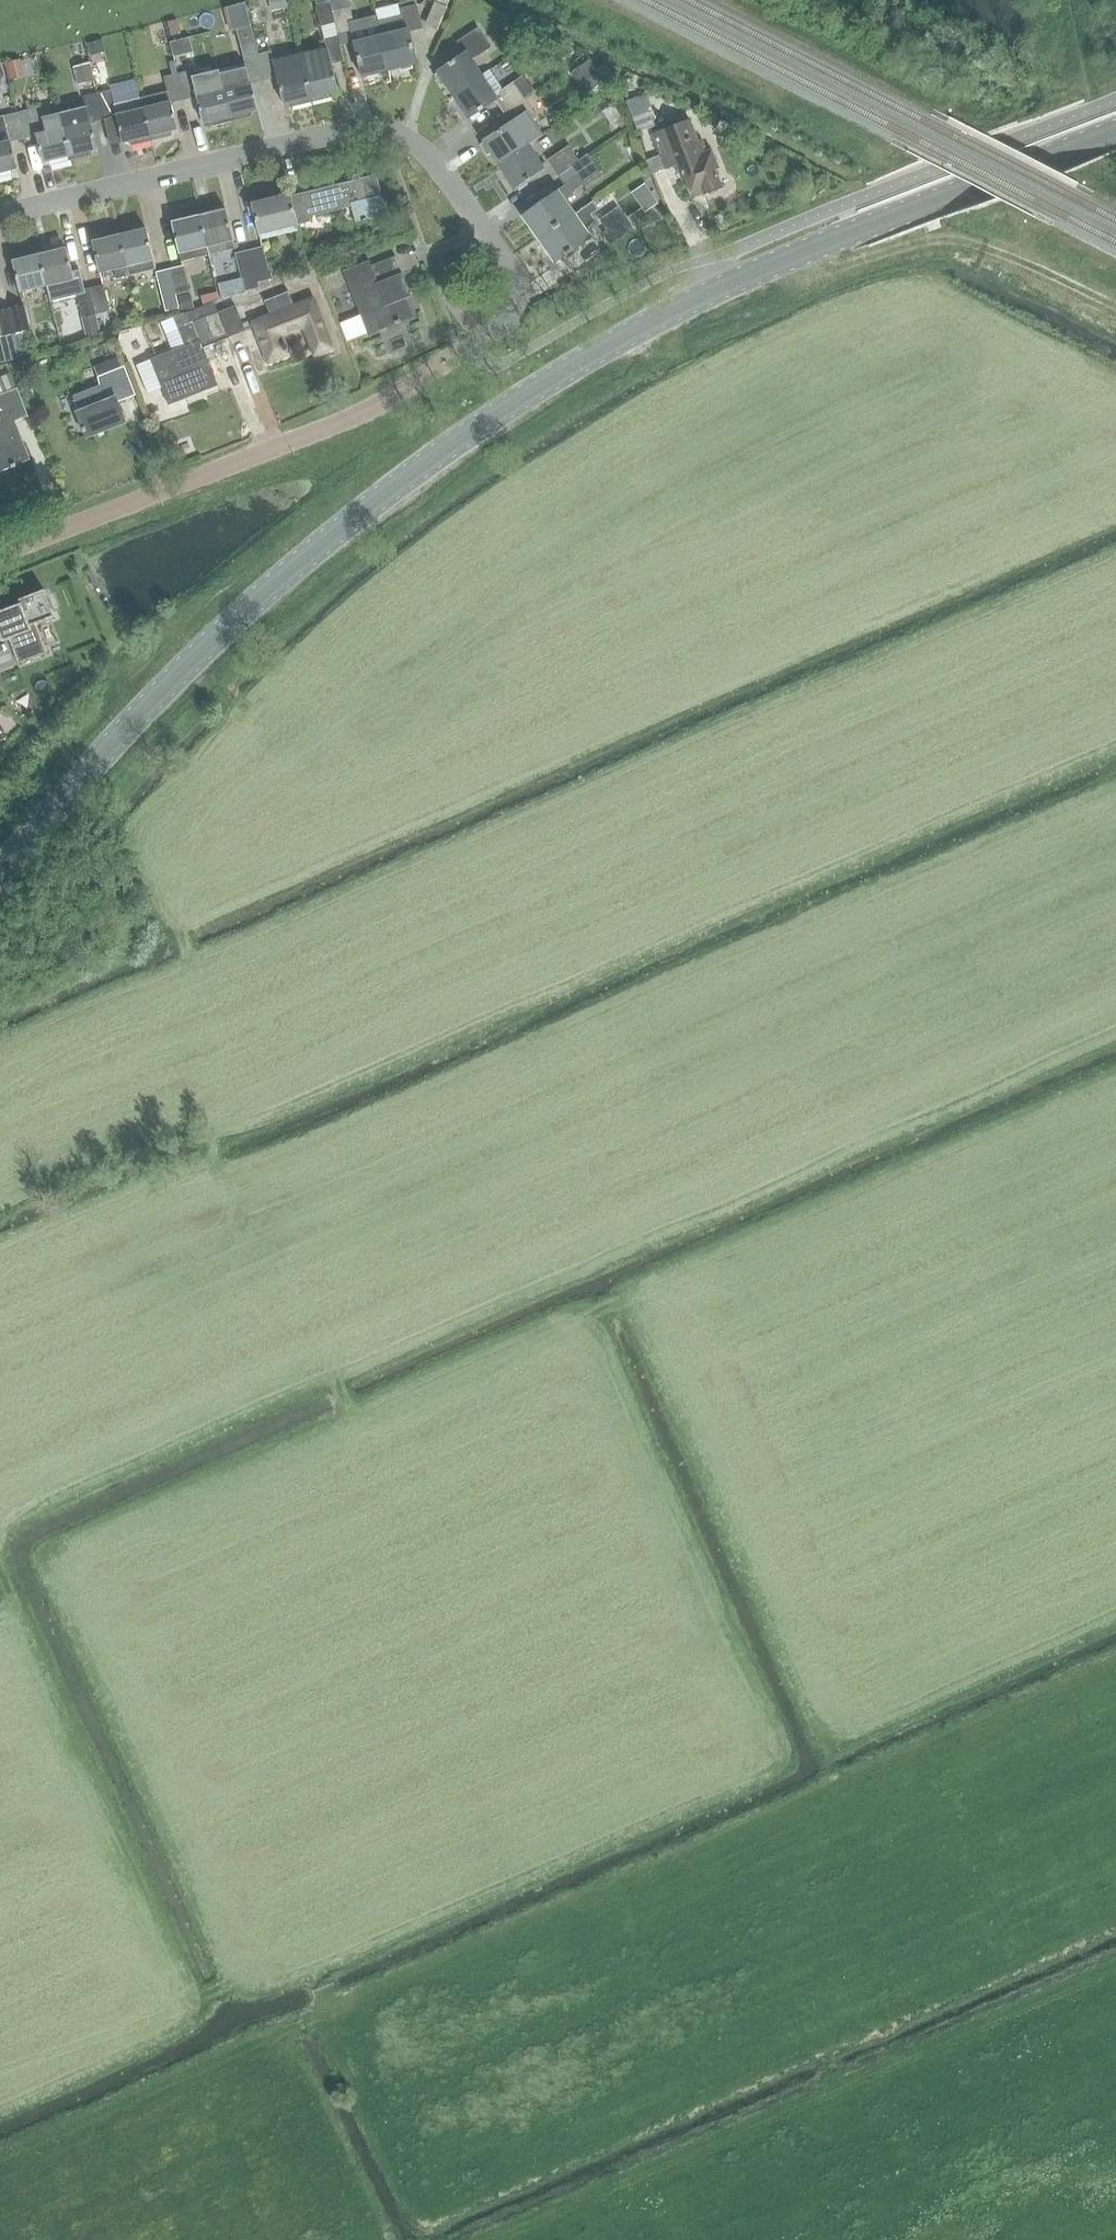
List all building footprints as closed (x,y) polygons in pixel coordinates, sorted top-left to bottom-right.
[(286,0),(269,0),(271,13),(288,9),(286,0)] [(332,93),(338,91),(332,64),(344,62),(338,35),(332,11),(330,2),(315,6),(326,48),(300,54),(312,102),(331,97),(332,93)] [(416,63),(409,33),(423,29),(417,4),(398,8),(399,15),(377,20),(381,36),(389,69),(416,63)] [(258,111),(251,84),(264,81),(258,54),(254,39),(253,39),(249,25),(237,29),(240,42),(239,42),(249,82),(223,88),(231,122),(251,116),(251,112),(258,111)] [(483,75),(482,74),(473,60),(492,48),(478,27),(455,42),(462,53),(436,71),(452,95),(483,75)] [(389,69),(381,36),(353,43),(360,76),(389,69)] [(87,43),(89,55),(104,52),(102,40),(87,43)] [(258,54),(264,81),(276,78),(282,104),(289,102),(291,107),(312,102),(300,54),(273,61),(271,51),(258,54)] [(73,66),(77,84),(94,80),(90,62),(73,66)] [(533,92),(523,75),(501,89),(489,69),(482,74),(483,75),(452,95),(468,119),(494,101),(502,112),(524,98),(533,92)] [(208,82),(210,92),(197,95),(191,70),(178,73),(185,100),(196,97),(202,124),(209,122),(210,127),(231,122),(223,88),(221,79),(208,82)] [(171,132),(177,130),(171,103),(185,100),(178,73),(163,77),(166,91),(139,97),(150,141),(171,136),(171,132)] [(103,120),(115,117),(122,143),(128,142),(130,146),(150,141),(139,97),(114,103),(111,90),(97,93),(103,120)] [(91,155),(92,151),(97,150),(91,123),(103,120),(97,93),(83,96),(85,106),(60,112),(71,160),(91,155)] [(626,100),(638,133),(653,127),(646,106),(648,105),(644,93),(626,100)] [(528,144),(535,139),(542,134),(532,120),(537,117),(524,98),(502,112),(509,123),(482,141),(499,166),(529,147),(528,144)] [(36,135),(42,162),(48,161),(51,165),(71,160),(60,112),(42,116),(39,107),(16,112),(22,138),(36,135)] [(11,174),(11,170),(17,169),(10,141),(22,138),(16,112),(0,116),(0,177),(11,174)] [(704,195),(722,189),(715,172),(719,170),(711,150),(706,152),(702,140),(698,142),(689,119),(651,133),(665,170),(676,166),(682,182),(687,180),(694,197),(704,193),(704,195)] [(546,160),(557,175),(579,159),(578,159),(568,145),(546,160)] [(544,169),(542,166),(529,147),(499,166),(514,189),(544,169)] [(522,215),(539,239),(574,215),(573,214),(563,199),(600,173),(586,154),(578,159),(579,159),(557,175),(564,186),(522,215)] [(291,196),(297,224),(310,221),(309,217),(351,206),(355,222),(386,215),(376,176),(291,196)] [(298,226),(297,224),(291,196),(290,194),(251,203),(258,235),(260,234),(261,239),(297,231),(296,226),(298,226)] [(591,201),(573,214),(574,215),(539,239),(555,262),(590,238),(584,229),(595,221),(590,214),(597,209),(591,201)] [(602,232),(610,244),(632,228),(617,207),(599,220),(606,229),(602,232)] [(226,210),(197,217),(208,256),(235,249),(226,210)] [(208,256),(197,217),(171,223),(180,262),(208,256)] [(146,229),(118,235),(128,275),(156,269),(154,259),(153,259),(146,229)] [(113,269),(115,278),(128,275),(118,235),(92,241),(99,272),(113,269)] [(261,246),(248,249),(256,281),(272,278),(270,270),(267,270),(261,246)] [(66,249),(40,255),(47,284),(46,284),(50,300),(76,294),(82,317),(97,313),(91,287),(84,289),(79,269),(72,271),(66,249)] [(234,252),(244,291),(258,288),(256,281),(248,249),(234,252)] [(47,284),(40,255),(12,263),(20,291),(46,284),(47,284)] [(402,273),(402,272),(400,273),(394,257),(396,256),(395,255),(370,265),(369,260),(342,271),(367,336),(414,318),(406,297),(411,295),(410,294),(405,296),(397,275),(402,273)] [(182,265),(168,268),(174,294),(175,294),(188,291),(182,265)] [(174,294),(168,268),(155,271),(164,311),(178,308),(175,294),(174,294)] [(102,284),(91,287),(97,313),(109,310),(102,284)] [(314,297),(293,305),(287,291),(264,300),(269,314),(250,322),(267,365),(288,356),(281,336),(304,327),(315,356),(334,349),(314,297)] [(23,304),(9,308),(15,333),(26,330),(29,329),(23,304)] [(217,386),(201,345),(213,340),(214,342),(228,337),(228,338),(245,332),(235,305),(192,322),(198,340),(149,359),(168,406),(187,399),(185,393),(198,387),(200,393),(217,386)] [(15,333),(9,308),(0,310),(0,326),(2,336),(0,336),(0,338),(0,362),(22,357),(21,355),(15,333)] [(26,330),(15,333),(21,355),(32,352),(26,330)] [(124,422),(116,402),(135,395),(124,366),(96,377),(99,384),(72,395),(79,412),(77,412),(87,437),(124,422)] [(16,387),(10,372),(0,376),(0,394),(16,387)] [(28,459),(14,421),(27,416),(17,388),(0,395),(0,471),(28,459)] [(18,611),(0,618),(0,638),(4,636),(8,648),(9,647),(17,666),(15,667),(17,670),(46,659),(34,631),(53,623),(43,597),(16,607),(18,611)]
